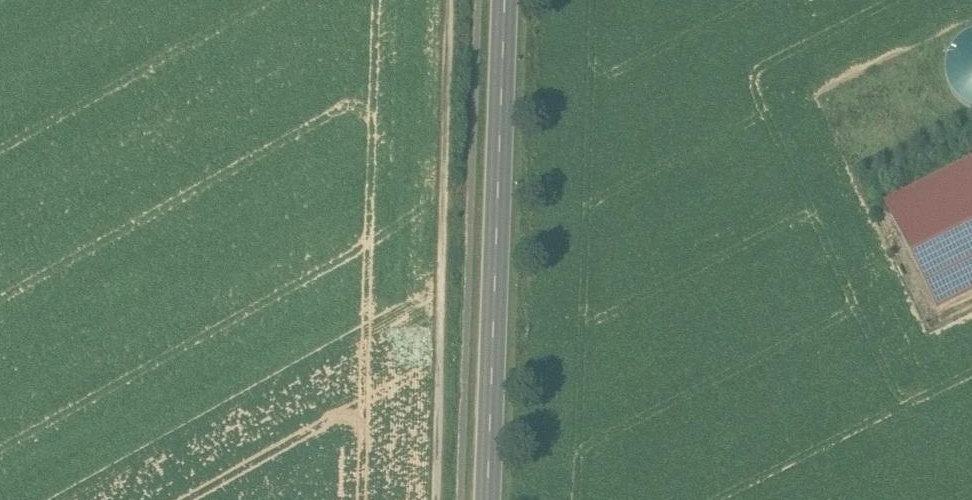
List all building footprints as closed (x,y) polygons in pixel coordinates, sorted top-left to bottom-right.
[(885,203),(937,307),(971,290),(971,160),(885,203)]
